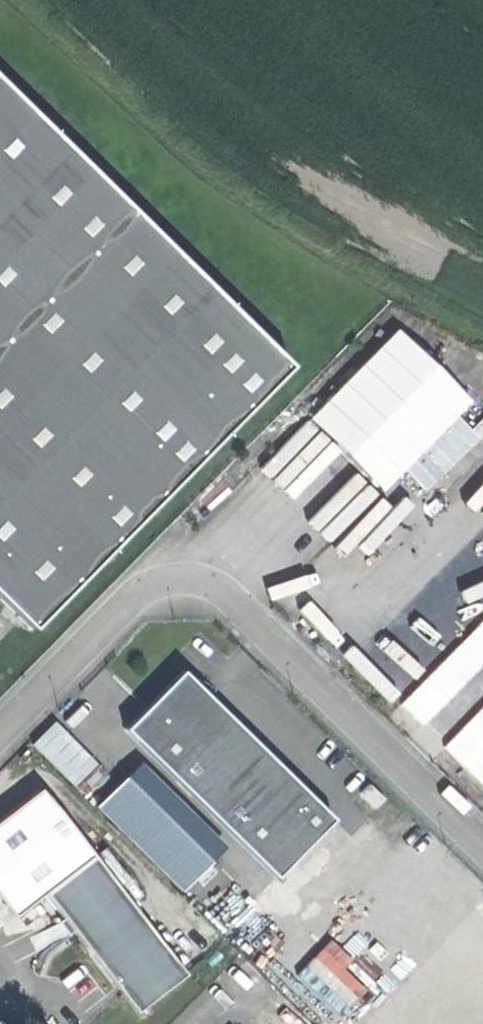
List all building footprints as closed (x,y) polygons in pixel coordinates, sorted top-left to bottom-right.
[(31,631),(290,368),(0,83),(0,601),(31,631)] [(324,400),(395,472),(466,401),(394,329),(324,400)] [(377,490),(395,472),(324,400),(305,418),(336,448),(377,490)] [(482,665),(482,621),(402,699),(424,722),(482,665)] [(181,670),(123,728),(275,876),(332,818),(255,743),(181,670)] [(446,745),(482,781),(482,706),(446,745)] [(79,784),(101,760),(57,719),(35,743),(79,784)] [(99,805),(187,890),(233,843),(145,758),(99,805)] [(0,816),(0,901),(13,918),(44,891),(90,851),(35,787),(0,816)] [(90,851),(44,891),(89,945),(121,983),(126,979),(145,1001),(187,966),(90,851)] [(150,1007),(145,1001),(126,979),(121,983),(145,1012),(150,1007)]
